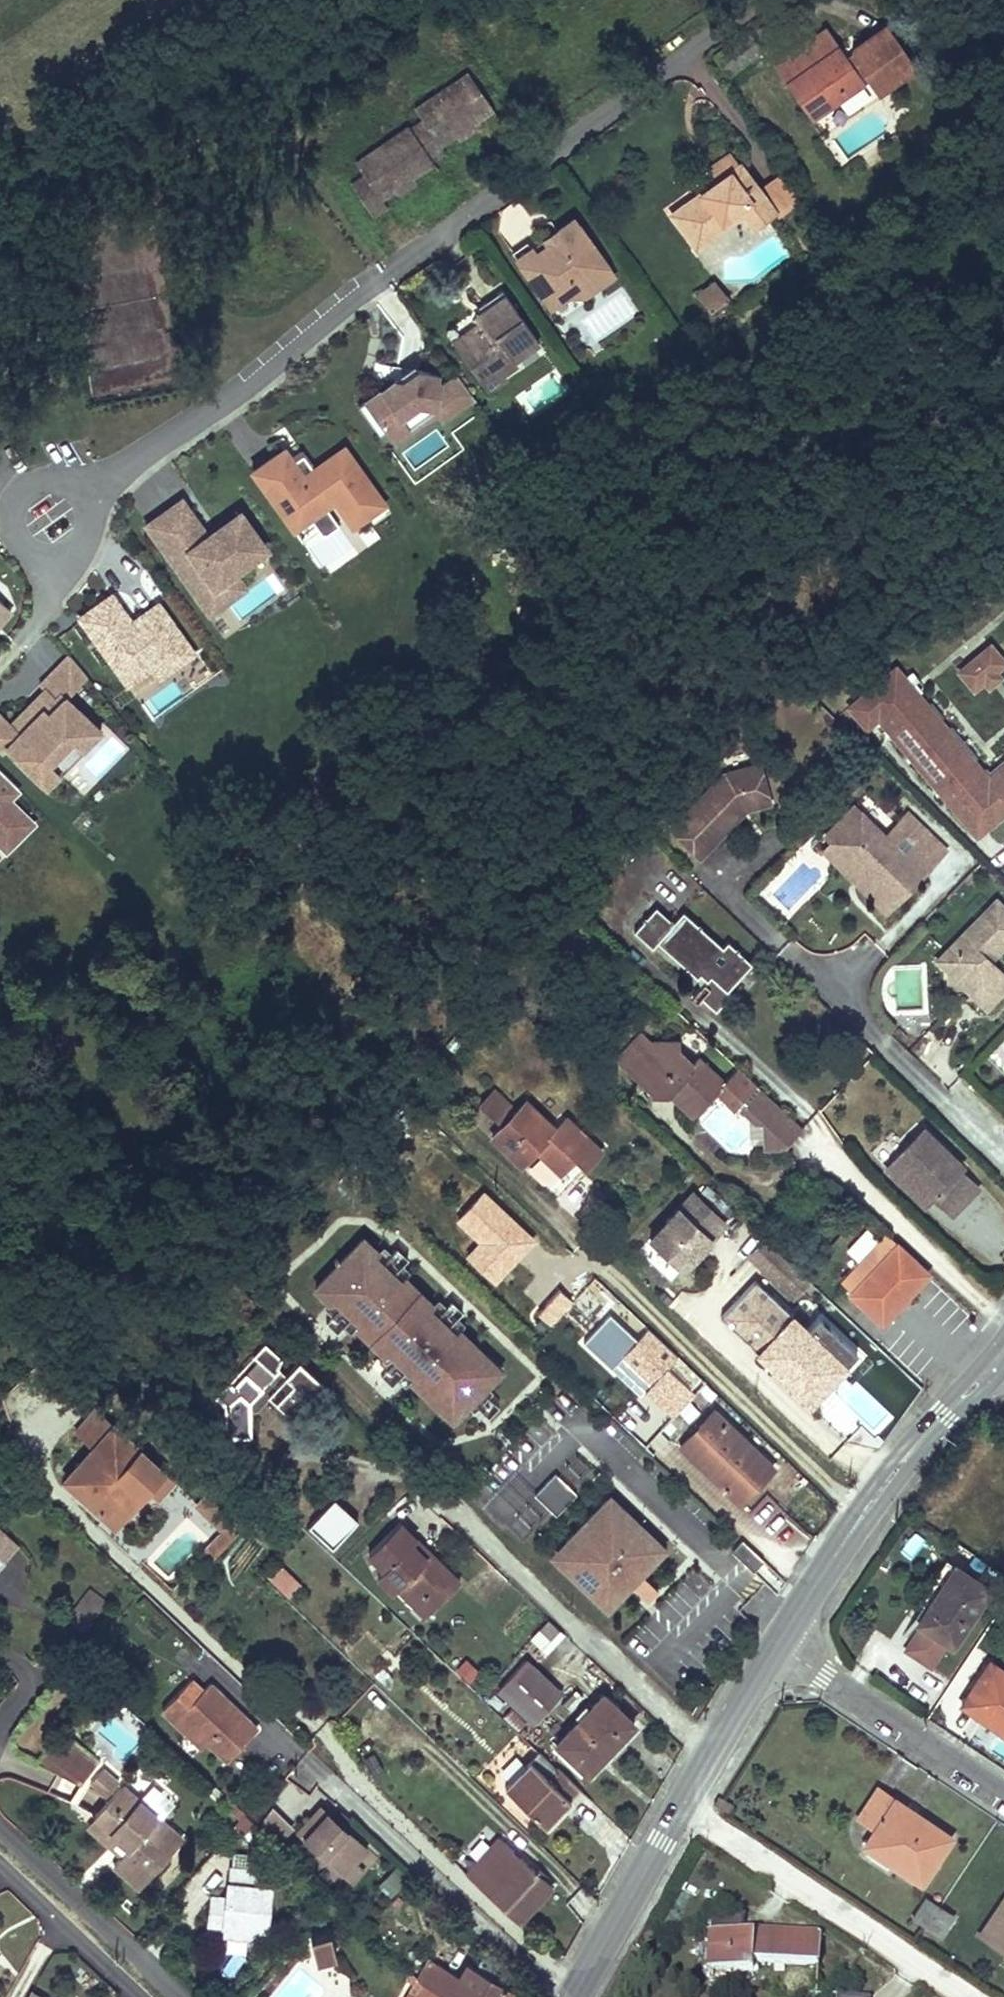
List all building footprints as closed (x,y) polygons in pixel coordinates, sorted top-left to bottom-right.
[(916,68),(885,25),(853,48),(851,56),(853,58),(848,62),(825,31),(777,66),(815,119),(862,84),(867,80),(878,96),(916,68)] [(717,59),(729,75),(762,51),(750,35),(717,59)] [(397,192),(398,192),(412,182),(435,166),(434,164),(446,155),(442,148),(459,137),(472,127),(477,123),(492,113),(477,92),(466,76),(421,107),(414,112),(423,123),(411,132),(409,129),(377,151),(357,167),(366,180),(353,190),(368,211),(375,220),(388,211),(383,203),(397,192)] [(472,127),(459,137),(463,143),(476,134),(472,127)] [(719,182),(740,167),(729,151),(708,166),(719,182)] [(671,215),(695,248),(745,214),(755,229),(775,214),(758,191),(740,167),(719,182),(671,215)] [(758,191),(775,214),(777,217),(802,199),(784,173),(758,191)] [(412,182),(398,192),(403,200),(417,190),(412,182)] [(522,267),(551,309),(577,290),(588,283),(594,290),(614,276),(574,220),(553,235),(560,245),(553,251),(550,248),(522,267)] [(516,260),(522,267),(550,248),(553,251),(560,245),(553,235),(545,240),(530,250),(516,260)] [(577,290),(583,298),(594,290),(588,283),(577,290)] [(727,301),(714,284),(698,295),(712,313),(727,301)] [(455,344),(482,380),(499,369),(506,379),(521,368),(517,363),(543,345),(510,299),(487,315),(490,320),(479,328),(478,328),(455,344)] [(475,323),(479,328),(490,320),(487,315),(475,323)] [(418,383),(420,370),(399,366),(396,379),(418,383)] [(499,369),(482,380),(491,393),(507,381),(506,379),(499,369)] [(396,379),(360,404),(381,433),(387,429),(421,405),(457,413),(476,399),(459,375),(448,382),(439,381),(441,374),(420,370),(418,383),(396,379)] [(397,443),(433,418),(446,421),(457,413),(421,405),(387,429),(397,443)] [(284,467),(262,483),(291,524),(323,502),(332,496),(351,522),(382,500),(346,448),(315,469),(299,448),(295,451),(290,444),(275,454),(284,467)] [(262,483),(284,467),(275,454),(253,470),(262,483)] [(382,500),(351,522),(355,529),(386,506),(382,500)] [(149,525),(151,527),(183,504),(182,502),(149,525)] [(323,502),(291,524),(302,540),(319,529),(324,536),(340,525),(323,502)] [(183,504),(151,527),(199,595),(264,549),(240,516),(203,542),(200,537),(205,534),(183,504)] [(237,511),(205,534),(200,537),(203,542),(240,516),(237,511)] [(236,578),(268,555),(264,549),(199,595),(210,611),(243,588),(236,578)] [(112,594),(80,617),(128,685),(154,667),(149,660),(165,648),(177,666),(195,653),(159,603),(141,616),(145,622),(136,628),(132,622),(112,594)] [(11,611),(0,601),(0,623),(11,611)] [(136,628),(145,622),(141,616),(132,622),(136,628)] [(984,640),(950,665),(975,695),(1003,673),(1003,666),(984,640)] [(177,666),(165,648),(149,660),(154,667),(161,677),(177,666)] [(87,676),(70,655),(41,684),(46,689),(50,693),(56,699),(62,692),(66,697),(87,676)] [(988,775),(898,665),(847,704),(867,730),(879,722),(976,840),(1003,821),(1003,761),(988,775)] [(39,704),(50,693),(46,689),(35,700),(39,704)] [(4,752),(8,748),(47,786),(60,773),(50,764),(73,741),(82,750),(102,731),(66,697),(62,692),(56,699),(50,693),(39,704),(35,700),(11,725),(0,714),(0,748),(4,752)] [(97,779),(127,749),(113,736),(83,766),(97,779)] [(60,773),(82,750),(73,741),(50,764),(60,773)] [(704,855),(739,819),(733,813),(742,803),(749,809),(773,802),(763,762),(728,771),(674,827),(704,855)] [(7,851),(34,824),(9,799),(20,789),(0,770),(0,823),(2,825),(0,827),(0,845),(7,851)] [(733,813),(739,819),(749,809),(742,803),(733,813)] [(817,840),(866,890),(876,880),(835,840),(862,812),(854,804),(817,840)] [(835,840),(876,880),(866,890),(881,905),(892,894),(899,900),(924,876),(896,848),(908,837),(928,857),(941,844),(911,814),(887,837),(862,812),(835,840)] [(896,848),(924,876),(949,851),(941,844),(928,857),(908,837),(896,848)] [(892,894),(881,905),(888,911),(899,900),(892,894)] [(986,1010),(1003,992),(1003,972),(995,963),(993,953),(1002,952),(1003,950),(1003,906),(1000,902),(938,961),(950,974),(965,975),(964,987),(986,1010)] [(635,931),(653,947),(658,942),(703,982),(698,988),(694,992),(715,1010),(729,994),(730,993),(727,990),(751,963),(728,941),(722,947),(684,912),(674,923),(657,907),(635,931)] [(950,986),(964,987),(965,975),(950,974),(950,986)] [(760,1089),(737,1067),(723,1082),(696,1057),(692,1062),(686,1068),(676,1058),(677,1049),(680,1039),(651,1041),(643,1033),(616,1060),(637,1080),(649,1091),(649,1095),(666,1095),(669,1091),(693,1114),(717,1090),(736,1108),(738,1106),(741,1109),(755,1123),(763,1123),(765,1149),(785,1148),(802,1129),(760,1089)] [(692,1062),(677,1049),(676,1058),(686,1068),(692,1062)] [(492,1136),(517,1161),(537,1141),(540,1143),(539,1144),(567,1171),(579,1159),(588,1168),(604,1151),(566,1116),(554,1127),(526,1100),(515,1112),(493,1091),(479,1105),(501,1126),(492,1136)] [(921,1124),(888,1158),(926,1195),(929,1192),(948,1209),(974,1183),(955,1165),(959,1161),(921,1124)] [(926,1195),(888,1158),(882,1164),(920,1201),(926,1195)] [(682,1269),(725,1222),(692,1192),(649,1238),(682,1269)] [(503,1370),(362,1234),(303,1287),(450,1427),(503,1370)] [(898,1238),(848,1292),(883,1324),(933,1270),(898,1238)] [(720,1315),(803,1393),(838,1356),(846,1363),(857,1352),(818,1316),(817,1315),(804,1328),(797,1335),(784,1323),(792,1315),(754,1280),(720,1315)] [(804,1328),(792,1315),(784,1323),(797,1335),(804,1328)] [(639,1333),(622,1352),(652,1380),(670,1361),(639,1333)] [(230,1385),(227,1382),(214,1395),(223,1404),(225,1435),(249,1435),(249,1410),(255,1410),(269,1396),(264,1392),(274,1382),(284,1391),(274,1401),(291,1416),(320,1384),(298,1363),(285,1375),(277,1367),(280,1359),(264,1343),(252,1357),(254,1359),(230,1385)] [(838,1356),(803,1393),(811,1400),(846,1363),(838,1356)] [(252,1357),(227,1382),(230,1385),(254,1359),(252,1357)] [(636,1367),(621,1375),(631,1395),(646,1387),(636,1367)] [(680,1446),(734,1498),(753,1479),(758,1483),(772,1466),(714,1411),(680,1446)] [(63,1480),(105,1519),(121,1504),(128,1511),(148,1490),(99,1443),(88,1454),(74,1440),(60,1454),(74,1468),(63,1480)] [(555,1514),(576,1493),(554,1472),(534,1494),(555,1514)] [(753,1479),(734,1498),(739,1502),(758,1483),(753,1479)] [(625,1510),(609,1495),(605,1499),(621,1514),(625,1510)] [(241,1529),(206,1496),(195,1508),(222,1533),(230,1541),(241,1529)] [(333,1498),(308,1523),(330,1546),(355,1521),(333,1498)] [(610,1560),(616,1552),(638,1574),(649,1562),(645,1558),(660,1543),(625,1510),(621,1514),(605,1499),(564,1541),(580,1556),(567,1570),(602,1603),(616,1588),(621,1592),(631,1581),(610,1560)] [(121,1504),(105,1519),(112,1527),(128,1511),(121,1504)] [(377,1575),(392,1592),(396,1589),(399,1585),(415,1601),(420,1596),(426,1597),(436,1606),(455,1587),(442,1574),(446,1570),(430,1553),(425,1558),(411,1543),(416,1539),(400,1523),(368,1553),(384,1569),(377,1575)] [(3,1562),(17,1547),(0,1530),(0,1558),(3,1562)] [(211,1562),(230,1541),(222,1533),(203,1554),(211,1562)] [(763,1559),(741,1539),(731,1550),(752,1571),(763,1559)] [(649,1562),(664,1547),(660,1543),(645,1558),(649,1562)] [(638,1574),(616,1552),(610,1560),(631,1581),(638,1574)] [(917,1600),(926,1605),(952,1564),(944,1558),(917,1600)] [(952,1564),(926,1605),(916,1620),(950,1643),(987,1587),(977,1580),(952,1564)] [(282,1567),(270,1579),(280,1588),(292,1577),(282,1567)] [(446,1570),(442,1574),(455,1587),(459,1583),(446,1570)] [(399,1585),(396,1589),(424,1617),(436,1606),(426,1597),(420,1596),(415,1601),(399,1585)] [(606,1607),(621,1592),(616,1588),(602,1603),(606,1607)] [(91,1590),(73,1613),(90,1625),(106,1601),(91,1590)] [(531,1641),(550,1653),(564,1630),(545,1618),(531,1641)] [(462,1659),(455,1674),(473,1682),(480,1667),(462,1659)] [(559,1691),(524,1659),(496,1689),(530,1722),(559,1691)] [(976,1714),(980,1709),(1003,1726),(1003,1670),(990,1660),(961,1703),(976,1714)] [(160,1710),(172,1722),(178,1716),(202,1739),(224,1760),(254,1729),(206,1683),(199,1689),(189,1680),(160,1710)] [(601,1694),(555,1743),(586,1772),(632,1724),(601,1694)] [(976,1714),(1003,1733),(1003,1726),(980,1709),(976,1714)] [(178,1716),(172,1722),(197,1744),(202,1739),(178,1716)] [(79,1785),(98,1761),(61,1732),(37,1763),(79,1785)] [(539,1750),(537,1751),(504,1786),(544,1824),(579,1788),(557,1766),(555,1766),(539,1750)] [(105,1797),(117,1783),(100,1768),(88,1782),(105,1797)] [(275,1797),(289,1816),(309,1801),(295,1782),(275,1797)] [(134,1841),(125,1852),(114,1863),(140,1886),(170,1852),(157,1842),(169,1829),(121,1786),(95,1814),(122,1837),(126,1833),(134,1841)] [(947,1839),(904,1810),(907,1806),(877,1786),(857,1816),(873,1828),(863,1842),(919,1881),(947,1839)] [(720,1795),(714,1804),(727,1811),(732,1803),(720,1795)] [(351,1883),(377,1860),(324,1800),(291,1829),(333,1877),(340,1871),(351,1883)] [(907,1806),(904,1810),(947,1839),(950,1835),(907,1806)] [(95,1814),(89,1821),(125,1852),(134,1841),(126,1833),(122,1837),(95,1814)] [(169,1829),(157,1842),(170,1852),(180,1840),(169,1829)] [(550,1885),(497,1837),(465,1873),(517,1921),(550,1885)] [(271,1872),(232,1867),(230,1884),(269,1888),(271,1872)] [(393,1897),(405,1879),(391,1870),(379,1888),(393,1897)] [(213,1897),(210,1922),(225,1923),(224,1932),(250,1935),(250,1927),(264,1928),(269,1888),(230,1884),(228,1899),(213,1897)] [(911,1915),(925,1924),(937,1905),(924,1896),(911,1915)] [(980,1933),(1003,1949),(1003,1898),(980,1933)] [(937,1905),(925,1924),(937,1933),(950,1914),(937,1905)] [(742,1938),(742,1931),(743,1915),(712,1913),(709,1967),(753,1969),(754,1961),(817,1964),(820,1935),(753,1932),(752,1938),(742,1938)] [(329,1932),(310,1938),(318,1963),(337,1958),(329,1932)] [(515,1992),(466,1963),(457,1977),(436,1964),(423,1986),(417,1996),(512,1996),(515,1992)]
